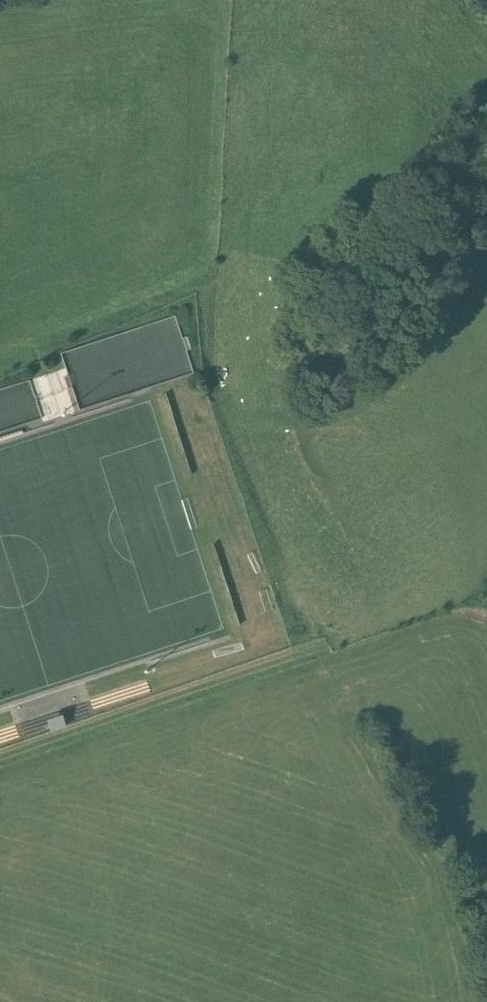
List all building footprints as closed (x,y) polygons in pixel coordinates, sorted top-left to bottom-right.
[(172,316),(60,348),(76,403),(127,389),(123,376),(127,375),(123,359),(132,356),(129,345),(141,342),(142,347),(159,342),(168,372),(187,367),(172,316)] [(44,717),(48,729),(61,725),(57,713),(44,717)]
